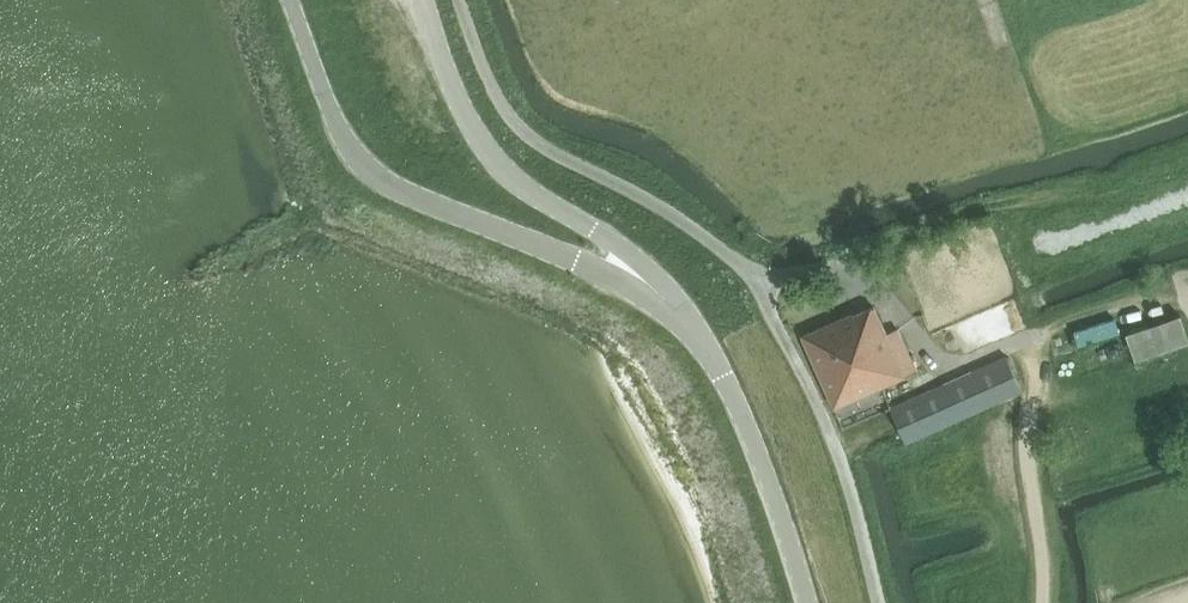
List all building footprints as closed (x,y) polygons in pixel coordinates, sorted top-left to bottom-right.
[(359,2),(358,0),(342,0),(346,8),(359,2)] [(801,336),(834,407),(915,370),(896,330),(886,334),(874,307),(853,317),(851,313),(801,336)] [(1135,360),(1187,342),(1187,338),(1181,318),(1127,336),(1135,360)] [(1081,365),(1104,362),(1102,345),(1079,348),(1081,365)] [(890,408),(906,443),(1021,390),(1005,355),(890,408)]
